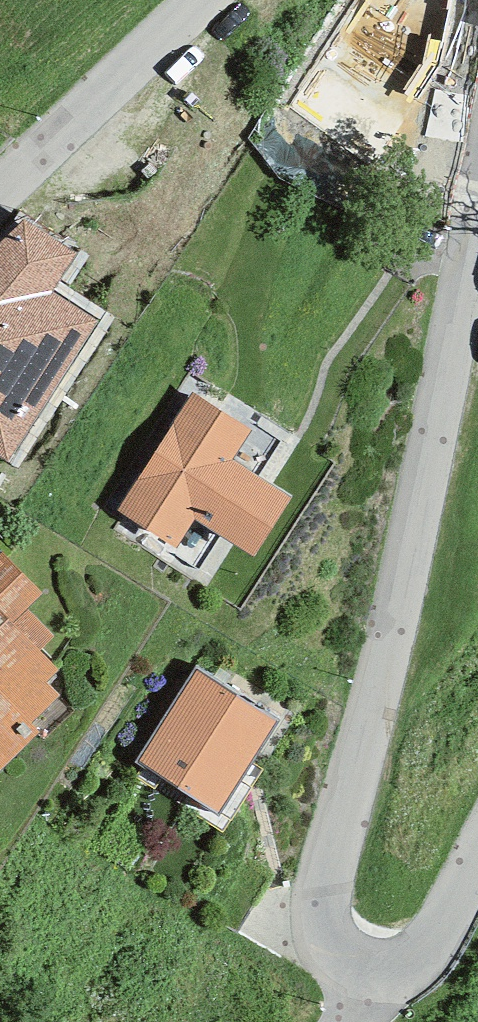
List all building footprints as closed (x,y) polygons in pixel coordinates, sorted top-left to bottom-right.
[(13,461),(102,316),(55,287),(79,248),(24,216),(0,240),(0,453),(13,461)] [(252,428),(192,390),(116,508),(178,547),(197,518),(252,553),(289,495),(232,459),(252,428)] [(40,731),(32,723),(61,695),(48,682),(60,670),(40,650),(54,637),(26,609),(42,593),(4,555),(0,558),(0,771),(40,731)] [(276,718),(196,669),(139,762),(219,811),(276,718)]
